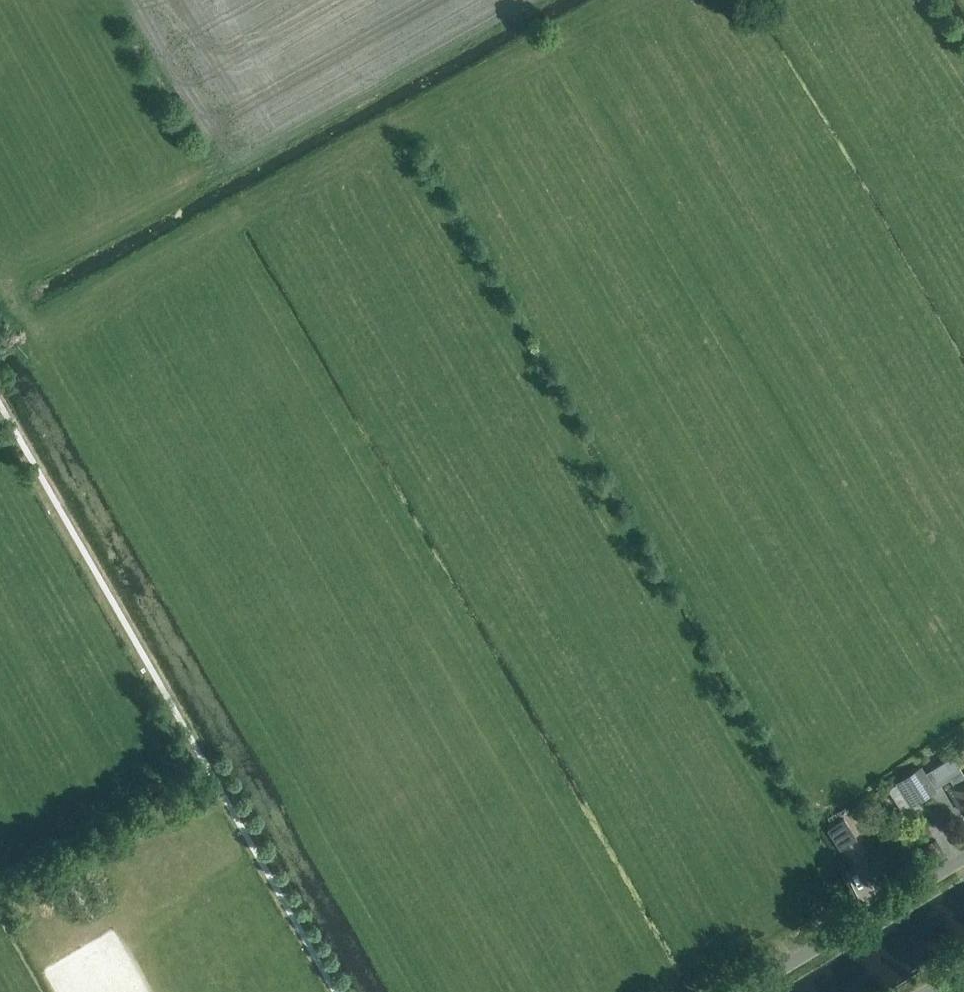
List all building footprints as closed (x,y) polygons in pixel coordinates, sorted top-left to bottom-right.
[(952,756),(924,773),(921,768),(899,781),(912,804),(934,790),(934,789),(950,779),(954,786),(948,790),(961,811),(963,809),(963,775),(952,756)] [(839,821),(835,814),(827,820),(831,826),(826,829),(839,849),(856,839),(843,819),(839,821)]
